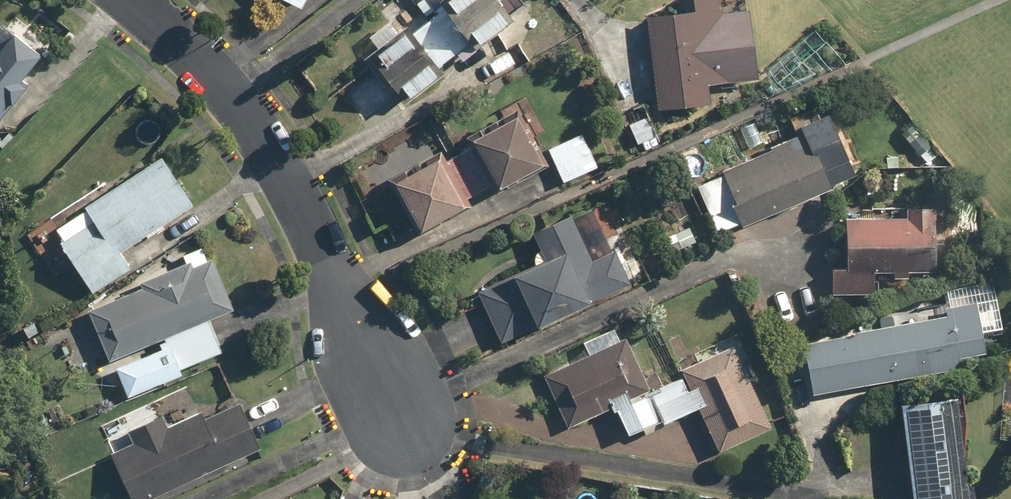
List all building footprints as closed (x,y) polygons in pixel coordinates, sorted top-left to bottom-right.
[(297,13),(304,0),(270,0),(297,13)] [(433,70),(465,48),(469,53),(500,31),(486,11),(501,0),(435,0),(432,3),(438,12),(427,20),(413,0),(400,0),(381,13),(390,26),(367,42),(374,52),(361,61),(378,87),(384,83),(399,103),(437,76),(433,70)] [(715,0),(679,0),(680,14),(643,19),(654,114),(705,108),(702,86),(725,83),(715,0)] [(51,48),(12,14),(0,28),(0,126),(39,80),(30,72),(51,48)] [(823,195),(815,177),(843,165),(821,116),(812,120),(808,110),(783,121),(791,140),(714,175),(715,178),(694,188),(715,235),(735,226),(739,233),(823,195)] [(490,196),(541,169),(513,115),(508,117),(508,116),(461,140),(466,149),(438,164),(435,157),(382,184),(410,237),(458,212),(454,205),(486,188),(490,196)] [(576,133),(543,150),(561,185),(593,169),(576,133)] [(69,266),(88,295),(127,268),(118,254),(188,207),(155,158),(54,226),(48,217),(25,232),(55,276),(69,266)] [(474,292),(500,348),(627,289),(610,253),(606,255),(584,207),(527,233),(535,251),(534,252),(533,252),(533,253),(532,253),(532,254),(531,254),(531,255),(531,256),(530,257),(530,258),(530,259),(530,260),(530,261),(530,262),(530,263),(530,264),(530,265),(531,266),(474,292)] [(943,212),(860,209),(860,218),(842,217),(839,272),(826,272),(825,294),(871,296),(872,273),(887,274),(886,280),(901,281),(901,273),(941,274),(943,212)] [(688,228),(664,239),(671,255),(695,244),(688,228)] [(113,366),(127,398),(178,377),(175,370),(217,353),(213,343),(203,319),(227,310),(202,250),(133,278),(137,288),(81,312),(101,361),(156,339),(159,347),(113,366)] [(943,294),(947,311),(799,343),(811,398),(953,367),(951,361),(977,355),(972,330),(996,325),(987,284),(943,294)] [(747,356),(737,335),(676,363),(680,372),(645,388),(621,338),(616,340),(609,326),(577,342),(583,355),(539,376),(563,429),(605,410),(619,442),(696,407),(717,454),(767,431),(735,361),(747,356)] [(104,452),(126,498),(150,498),(257,451),(233,399),(167,428),(157,406),(105,429),(114,448),(104,452)] [(949,399),(892,405),(901,498),(959,498),(949,399)]
